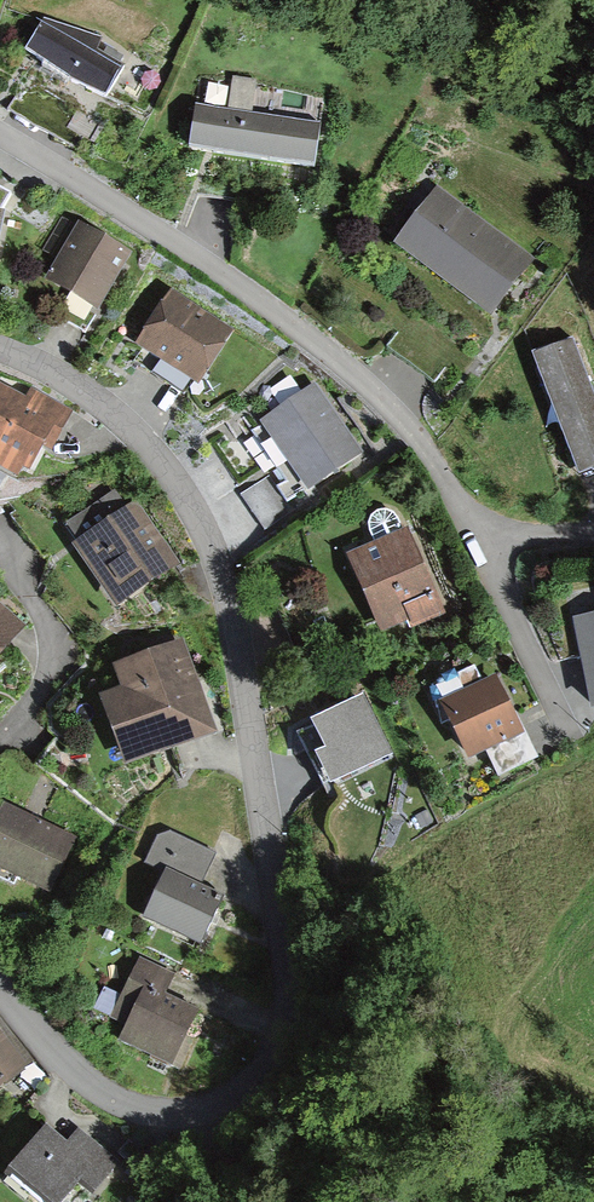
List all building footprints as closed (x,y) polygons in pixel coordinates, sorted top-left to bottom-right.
[(20,64),(98,113),(117,73),(93,59),(100,42),(42,29),(20,64)] [(259,112),(260,80),(236,79),(235,111),(259,112)] [(191,110),(182,170),(306,188),(315,128),(191,110)] [(518,270),(430,205),(391,258),(480,323),(518,270)] [(120,252),(77,230),(44,293),(88,315),(120,252)] [(219,331),(168,299),(133,354),(184,386),(219,331)] [(564,352),(523,369),(570,485),(593,475),(593,425),(564,352)] [(354,458),(309,390),(257,424),(302,492),(354,458)] [(1,393),(0,395),(0,488),(18,498),(38,461),(42,463),(65,420),(25,400),(23,404),(1,393)] [(394,513),(371,524),(379,542),(402,532),(394,513)] [(164,574),(124,517),(68,555),(108,613),(164,574)] [(435,615),(400,549),(346,578),(381,644),(435,615)] [(14,629),(0,619),(0,648),(14,629)] [(578,623),(593,711),(593,620),(578,623)] [(205,731),(171,647),(113,670),(128,708),(102,718),(120,765),(205,731)] [(530,764),(492,689),(479,695),(469,675),(452,684),(463,707),(436,720),(463,775),(484,764),(492,782),(530,764)] [(380,762),(352,711),(300,740),(328,790),(380,762)] [(40,893),(63,835),(0,810),(0,878),(40,893)] [(139,870),(192,896),(213,855),(171,835),(153,841),(139,870)] [(137,933),(193,958),(213,912),(157,887),(137,933)] [(161,1077),(191,1012),(161,999),(170,980),(136,964),(107,1027),(129,1038),(120,1058),(161,1077)] [(2,1093),(26,1072),(0,1043),(0,1091),(2,1093)] [(42,1134),(0,1188),(0,1197),(6,1201),(77,1201),(79,1199),(84,1201),(94,1201),(117,1172),(73,1138),(64,1150),(42,1134)]
